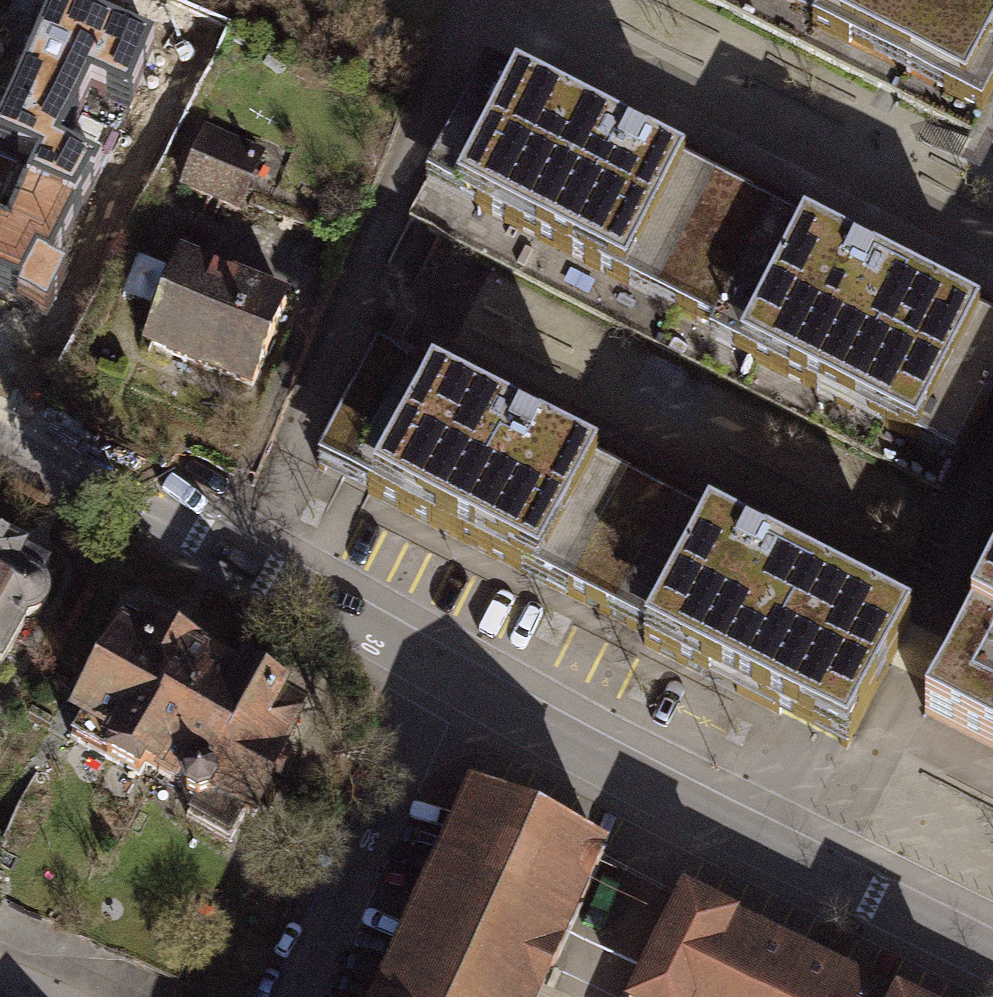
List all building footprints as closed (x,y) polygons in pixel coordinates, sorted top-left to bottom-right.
[(817,20),(813,28),(981,114),(992,92),(992,0),(777,0),(817,20)] [(155,46),(53,4),(0,130),(0,151),(35,168),(6,232),(0,229),(0,289),(20,297),(36,260),(53,269),(101,170),(65,153),(91,88),(130,104),(155,46)] [(719,188),(486,68),(427,183),(660,302),(719,188)] [(205,130),(179,194),(241,219),(267,155),(205,130)] [(719,188),(660,302),(714,330),(710,338),(954,464),(992,389),(992,328),(719,188)] [(289,303),(174,256),(133,357),(248,403),(289,303)] [(637,485),(377,353),(318,469),(578,601),(637,485)] [(911,623),(637,485),(578,601),(648,636),(643,645),(847,748),(911,623)] [(0,549),(0,687),(2,688),(30,631),(41,627),(53,602),(50,592),(57,577),(0,549)] [(973,618),(926,712),(992,746),(992,578),(973,618)] [(131,643),(111,633),(55,745),(109,772),(101,787),(105,803),(127,814),(142,808),(150,792),(153,794),(216,668),(138,629),(131,643)] [(314,717),(216,668),(153,794),(203,819),(196,833),(243,857),(314,717)] [(565,940),(603,856),(469,797),(379,996),(540,996),(565,940)] [(686,897),(645,979),(636,996),(886,996),(686,897)]
